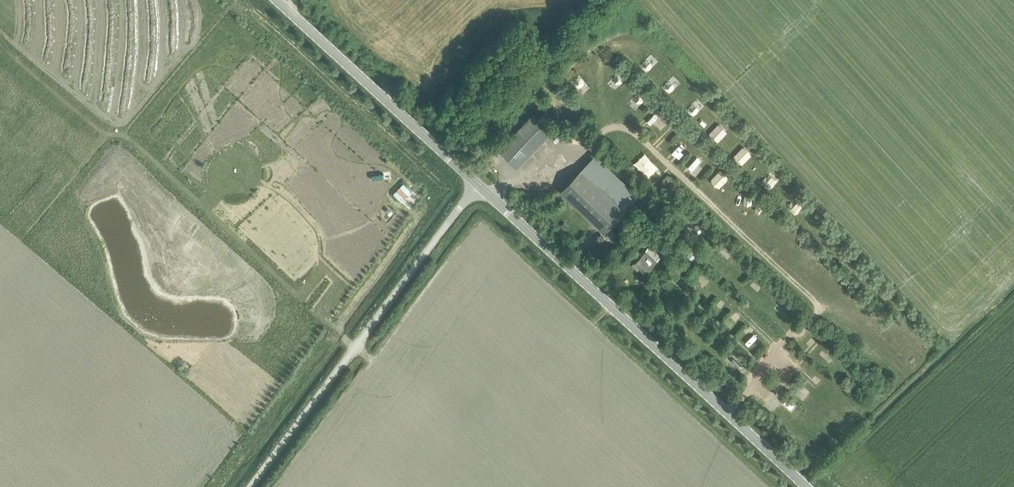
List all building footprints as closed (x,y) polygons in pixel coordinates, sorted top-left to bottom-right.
[(499,149),(517,166),(552,130),(534,112),(499,149)] [(674,138),(670,143),(678,151),(683,146),(674,138)] [(560,191),(604,232),(639,196),(595,154),(560,191)] [(695,169),(702,159),(695,154),(689,165),(695,169)] [(403,183),(400,186),(409,194),(412,191),(403,183)] [(400,186),(396,190),(405,198),(409,194),(400,186)] [(396,190),(393,193),(402,202),(405,198),(396,190)] [(723,244),(729,250),(737,243),(731,236),(723,244)] [(652,250),(654,255),(663,250),(658,240),(654,242),(657,247),(652,250)] [(634,261),(646,273),(657,260),(645,249),(634,261)] [(742,266),(751,259),(745,250),(735,257),(742,266)] [(759,269),(752,276),(763,287),(770,279),(759,269)] [(782,291),(778,296),(789,306),(794,301),(782,291)] [(754,312),(750,316),(760,324),(764,320),(754,312)] [(893,357),(900,350),(892,341),(885,348),(893,357)] [(841,354),(832,360),(838,370),(847,365),(841,354)] [(819,381),(824,372),(815,366),(809,374),(819,381)] [(805,384),(801,388),(810,396),(814,392),(805,384)] [(792,403),(799,396),(791,389),(785,396),(792,403)]
